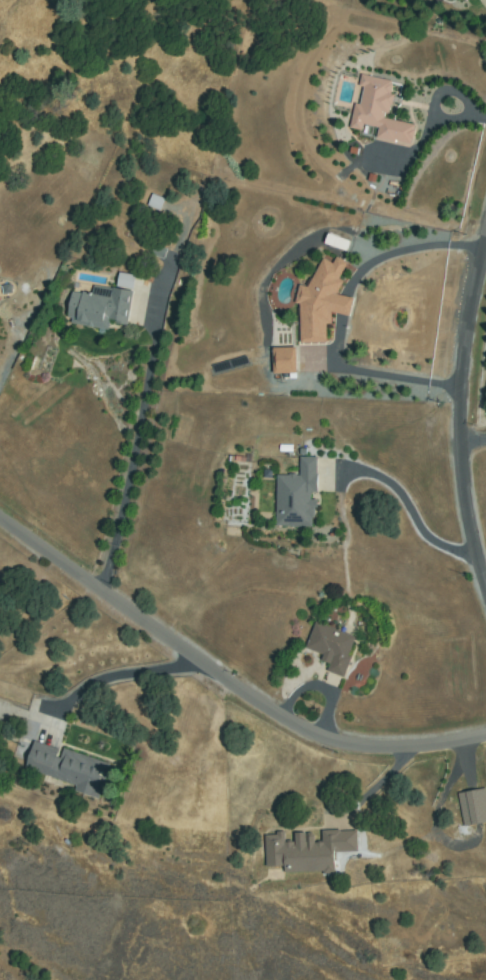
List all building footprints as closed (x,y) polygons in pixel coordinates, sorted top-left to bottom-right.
[(362,106),(364,79),(389,81),(387,123),(412,125),(411,142),(378,140),(379,127),(354,125),(355,105),(362,106)] [(162,197),(148,194),(145,206),(158,210),(162,197)] [(327,244),(330,235),(350,242),(347,251),(327,244)] [(300,338),(305,305),(297,304),(300,286),(314,288),(318,261),(343,265),(337,296),(353,299),(351,314),(331,310),(326,343),(300,338)] [(113,287),(129,289),(131,274),(115,272),(113,287)] [(4,293),(4,286),(11,285),(12,293),(4,293)] [(109,326),(72,325),(72,292),(131,292),(130,321),(109,321),(109,326)] [(21,312),(26,314),(19,329),(14,327),(21,312)] [(276,350),(296,350),(296,371),(276,371),(276,350)] [(303,459),(317,460),(312,526),(276,524),(280,477),(301,478),(303,459)] [(333,660),(307,648),(318,623),(357,640),(342,674),(329,668),(333,660)] [(58,753),(55,760),(59,761),(64,749),(109,768),(98,796),(26,766),(39,734),(44,737),(40,745),(58,753)] [(460,795),(485,791),(485,821),(466,825),(460,795)] [(314,843),(323,844),(324,831),(357,834),(356,852),(336,850),(334,873),(265,866),(269,834),(282,836),(282,842),(295,843),(296,834),(314,836),(314,843)]
